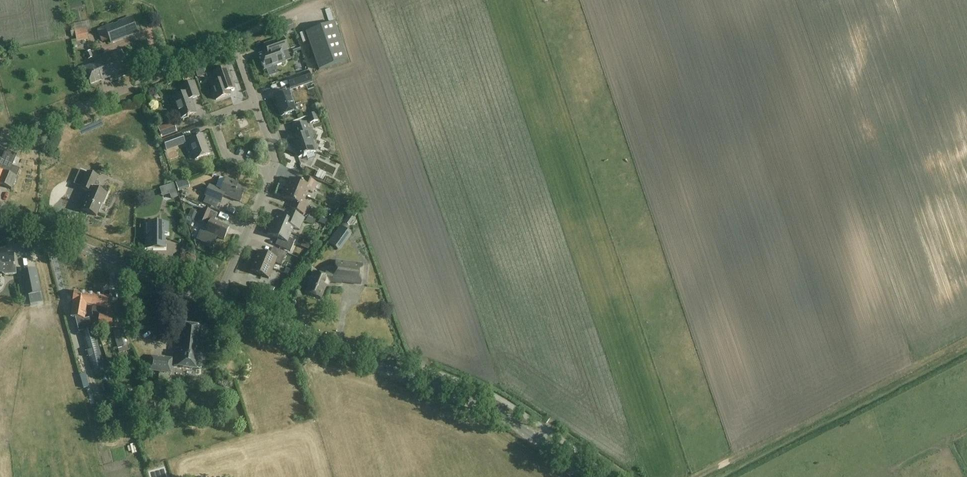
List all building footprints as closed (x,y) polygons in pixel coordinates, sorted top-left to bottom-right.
[(113,24),(97,30),(101,42),(109,39),(111,44),(138,34),(131,16),(118,21),(118,23),(113,25),(113,24)] [(277,36),(294,29),(291,20),(273,27),(277,36)] [(318,69),(347,60),(334,23),(306,32),(318,69)] [(89,39),(87,28),(75,30),(77,41),(89,39)] [(284,62),(281,53),(288,50),(286,46),(283,38),(270,43),(273,50),(260,55),(265,69),(284,62)] [(110,80),(130,73),(121,51),(99,59),(100,60),(94,62),(95,64),(84,68),(90,84),(109,78),(110,80)] [(226,83),(232,81),(227,67),(213,72),(216,82),(210,84),(216,100),(230,95),(226,83)] [(309,71),(287,79),(291,90),(313,82),(309,71)] [(275,90),(286,86),(284,80),(273,84),(275,90)] [(190,100),(199,97),(194,82),(180,87),(183,94),(173,97),(176,104),(174,105),(177,112),(178,111),(181,119),(195,113),(190,100)] [(274,96),(281,116),(296,111),(289,91),(274,96)] [(321,103),(311,106),(314,113),(323,110),(321,103)] [(298,158),(315,152),(309,133),(309,132),(306,122),(293,127),(297,140),(291,142),(294,150),(295,149),(298,158)] [(166,137),(180,133),(177,124),(163,129),(166,137)] [(185,142),(182,133),(163,140),(166,149),(185,142)] [(324,142),(327,135),(321,133),(318,139),(324,142)] [(209,154),(202,135),(188,140),(195,160),(209,154)] [(19,170),(12,166),(16,155),(6,151),(2,160),(0,159),(0,184),(11,189),(19,170)] [(322,169),(319,175),(326,178),(329,172),(322,169)] [(84,202),(85,203),(82,210),(97,216),(103,202),(105,202),(108,195),(94,189),(99,177),(88,172),(87,173),(80,170),(77,176),(85,179),(81,188),(89,192),(84,202)] [(285,188),(306,196),(308,191),(313,193),(317,183),(305,177),(303,184),(290,178),(285,188)] [(240,202),(246,187),(226,178),(221,190),(209,186),(205,196),(221,202),(224,195),(240,202)] [(180,185),(183,193),(193,189),(190,181),(180,185)] [(178,197),(174,184),(168,186),(170,193),(172,199),(178,197)] [(306,196),(285,188),(281,197),(294,203),(292,209),(304,214),(308,204),(304,202),(306,196)] [(224,240),(229,228),(214,221),(217,214),(203,208),(198,221),(208,226),(205,233),(200,231),(197,240),(213,246),(217,237),(224,240)] [(272,225),(291,233),(293,228),(299,230),(304,219),(292,213),(289,221),(276,215),(272,225)] [(149,224),(149,238),(147,238),(147,248),(164,248),(164,234),(167,234),(167,224),(149,224)] [(291,233),(272,225),(268,234),(280,240),(278,246),(290,252),(295,241),(289,238),(291,233)] [(340,226),(328,243),(339,251),(352,234),(340,226)] [(3,274),(4,275),(16,274),(16,265),(14,265),(13,253),(7,253),(7,249),(0,250),(0,274),(3,274)] [(269,279),(277,258),(258,251),(250,271),(269,279)] [(327,271),(329,281),(342,282),(342,283),(361,285),(363,265),(336,262),(335,272),(327,271)] [(27,296),(28,296),(30,304),(43,302),(37,270),(23,272),(27,296)] [(329,281),(327,271),(324,276),(313,272),(308,284),(310,284),(306,293),(322,299),(329,281)] [(275,287),(264,283),(261,291),(272,295),(275,287)] [(93,306),(95,295),(74,292),(72,303),(73,303),(71,317),(84,319),(86,305),(92,306),(93,306)] [(93,306),(92,306),(92,311),(98,313),(99,317),(98,326),(111,328),(112,316),(110,316),(112,306),(107,305),(109,297),(95,295),(93,306)] [(200,369),(203,338),(200,337),(201,327),(183,325),(182,333),(181,332),(179,349),(176,349),(174,366),(200,369)] [(105,367),(94,328),(82,332),(93,370),(105,367)] [(131,345),(126,328),(114,331),(120,353),(131,350),(130,345),(131,345)] [(217,341),(207,340),(207,348),(217,349),(217,341)] [(170,373),(172,359),(151,356),(149,371),(170,373)] [(88,387),(84,373),(80,374),(83,388),(88,387)]
